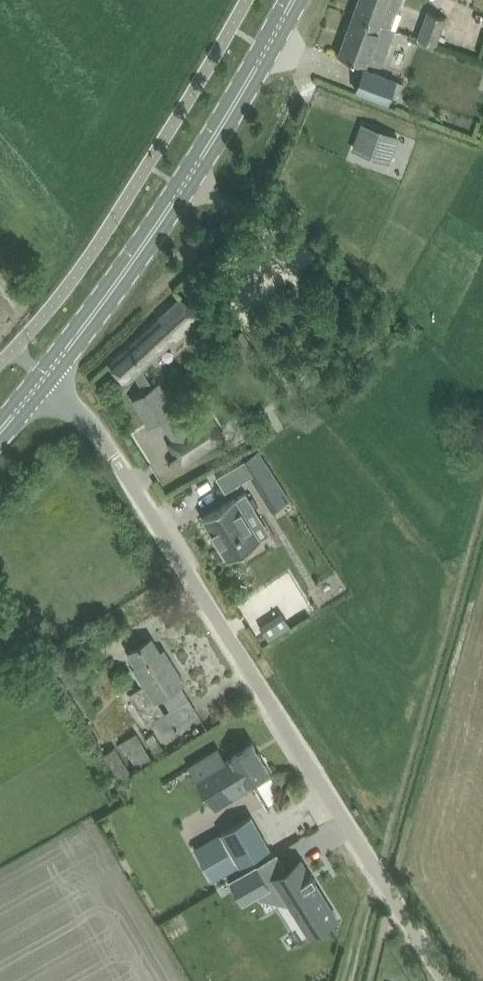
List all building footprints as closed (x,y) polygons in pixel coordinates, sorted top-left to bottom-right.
[(353,13),(381,23),(391,27),(401,0),(358,0),(353,13)] [(417,36),(437,43),(447,18),(427,11),(417,36)] [(381,23),(353,13),(339,53),(367,63),(368,59),(378,63),(383,61),(394,28),(381,24),(381,23)] [(355,90),(388,102),(393,91),(400,94),(405,82),(364,66),(355,90)] [(408,96),(406,101),(414,104),(416,99),(408,96)] [(356,147),(374,154),(381,156),(383,151),(391,154),(396,143),(390,141),(393,134),(370,126),(368,133),(362,130),(356,147)] [(142,368),(199,315),(182,296),(110,362),(127,381),(136,373),(146,390),(133,398),(149,424),(171,410),(155,385),(153,386),(142,368)] [(184,460),(223,435),(211,416),(171,442),(175,450),(177,449),(184,460)] [(217,475),(226,490),(268,464),(260,448),(217,475)] [(260,538),(245,513),(256,506),(246,491),(236,498),(235,497),(203,516),(221,544),(218,546),(225,557),(228,555),(229,557),(260,538)] [(184,681),(167,654),(163,656),(152,637),(129,651),(138,665),(134,667),(145,684),(130,693),(149,724),(156,719),(165,734),(199,713),(180,684),(184,681)] [(148,749),(137,732),(121,742),(133,759),(148,749)] [(190,766),(197,777),(212,801),(247,780),(251,786),(272,773),(253,743),(225,760),(218,749),(190,766)] [(133,774),(115,745),(104,751),(100,754),(118,783),(133,774)] [(222,831),(195,846),(213,877),(240,862),(269,845),(251,814),(222,831)] [(301,859),(274,876),(275,878),(309,932),(319,926),(323,924),(336,915),(314,879),(316,878),(315,877),(313,878),(310,874),(313,873),(312,872),(310,873),(301,859)] [(257,862),(229,878),(243,903),(271,887),(257,862)]
